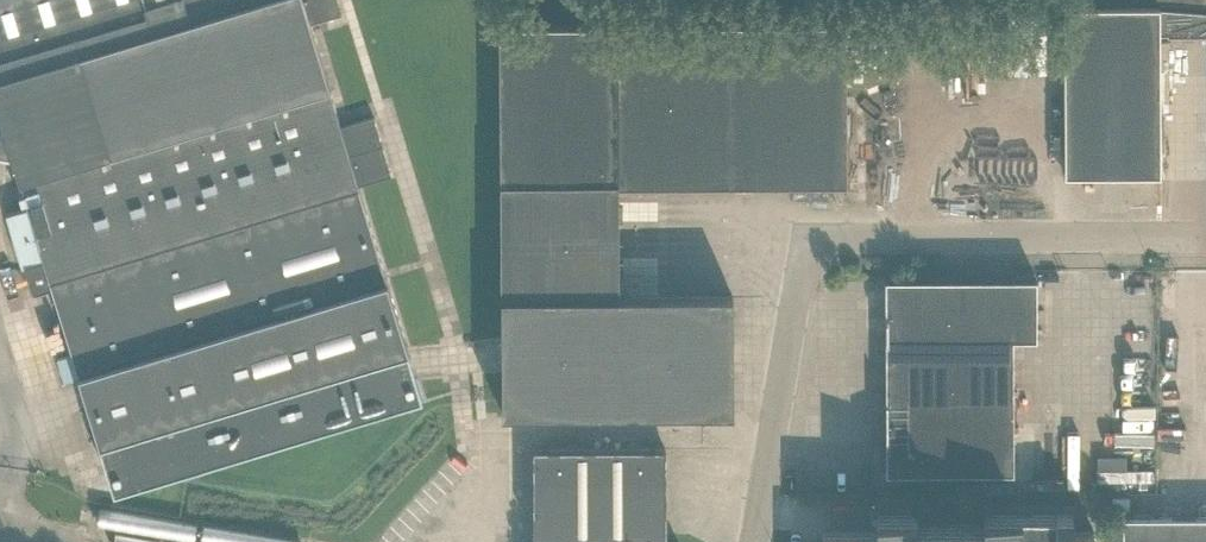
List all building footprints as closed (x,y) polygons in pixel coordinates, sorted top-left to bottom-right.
[(5,132),(3,133),(0,136),(0,155),(10,157),(13,156),(29,208),(6,215),(22,267),(26,266),(34,293),(53,287),(100,444),(405,353),(355,188),(388,178),(371,122),(339,132),(307,25),(339,16),(334,0),(0,0),(0,115),(5,132)] [(1160,7),(1064,7),(1065,176),(1160,175),(1160,36),(1167,36),(1167,37),(1205,37),(1205,36),(1205,13),(1160,9),(1160,7)] [(1045,74),(1044,15),(1004,15),(1004,74),(1045,74)] [(618,185),(846,183),(845,24),(500,26),(502,415),(734,413),(733,297),(619,298),(618,185)] [(693,246),(693,241),(676,241),(676,232),(644,230),(644,244),(693,246)] [(1037,280),(886,280),(886,474),(1013,474),(1013,340),(1037,340),(1037,280)] [(606,448),(534,449),(534,538),(552,538),(552,541),(665,541),(664,448),(606,448)] [(1127,470),(1128,449),(1099,448),(1098,470),(1127,470)] [(1113,509),(1129,509),(1129,497),(1113,497),(1113,509)] [(1093,528),(1072,528),(1072,513),(1055,513),(1055,515),(982,515),(982,523),(915,524),(915,515),(876,516),(876,530),(824,531),(824,541),(1093,541),(1093,528)] [(1123,518),(1123,541),(1205,541),(1205,518),(1123,518)] [(81,541),(106,541),(89,530),(81,541)]
